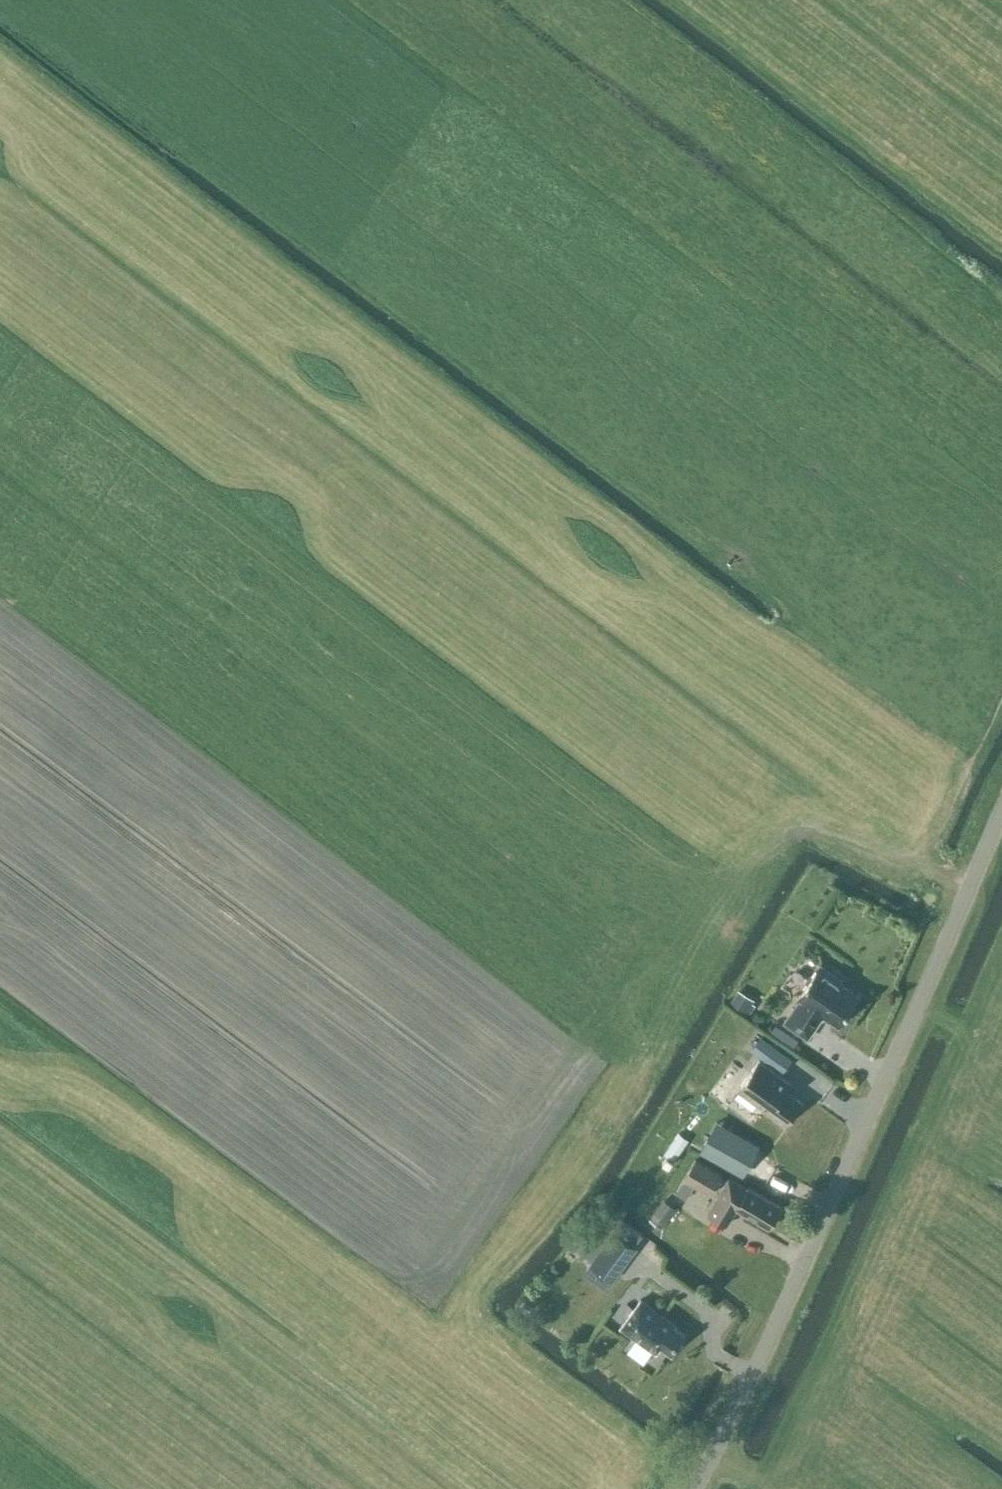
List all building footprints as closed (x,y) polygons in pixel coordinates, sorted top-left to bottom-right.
[(843,981),(820,965),(799,996),(802,997),(785,1021),(807,1037),(820,1018),(829,1016),(838,1023),(858,995),(841,984),(843,981)] [(762,1036),(752,1049),(762,1056),(772,1043),(762,1036)] [(790,1084),(760,1061),(739,1090),(770,1112),(774,1107),(789,1118),(801,1101),(785,1090),(790,1084)] [(758,1145),(716,1122),(701,1149),(742,1172),(758,1145)] [(722,1174),(695,1158),(674,1191),(685,1198),(693,1185),(709,1194),(722,1174)] [(747,1189),(729,1178),(708,1214),(726,1224),(735,1208),(769,1227),(781,1207),(748,1187),(747,1189)] [(677,1208),(663,1198),(649,1218),(662,1227),(677,1208)] [(611,1230),(598,1220),(577,1249),(591,1259),(589,1263),(590,1264),(583,1273),(605,1289),(611,1279),(613,1281),(638,1246),(613,1229),(611,1230)] [(643,1243),(638,1252),(658,1262),(663,1253),(643,1243)] [(675,1324),(640,1299),(620,1327),(655,1352),(660,1345),(671,1353),(685,1334),(674,1326),(675,1324)]
